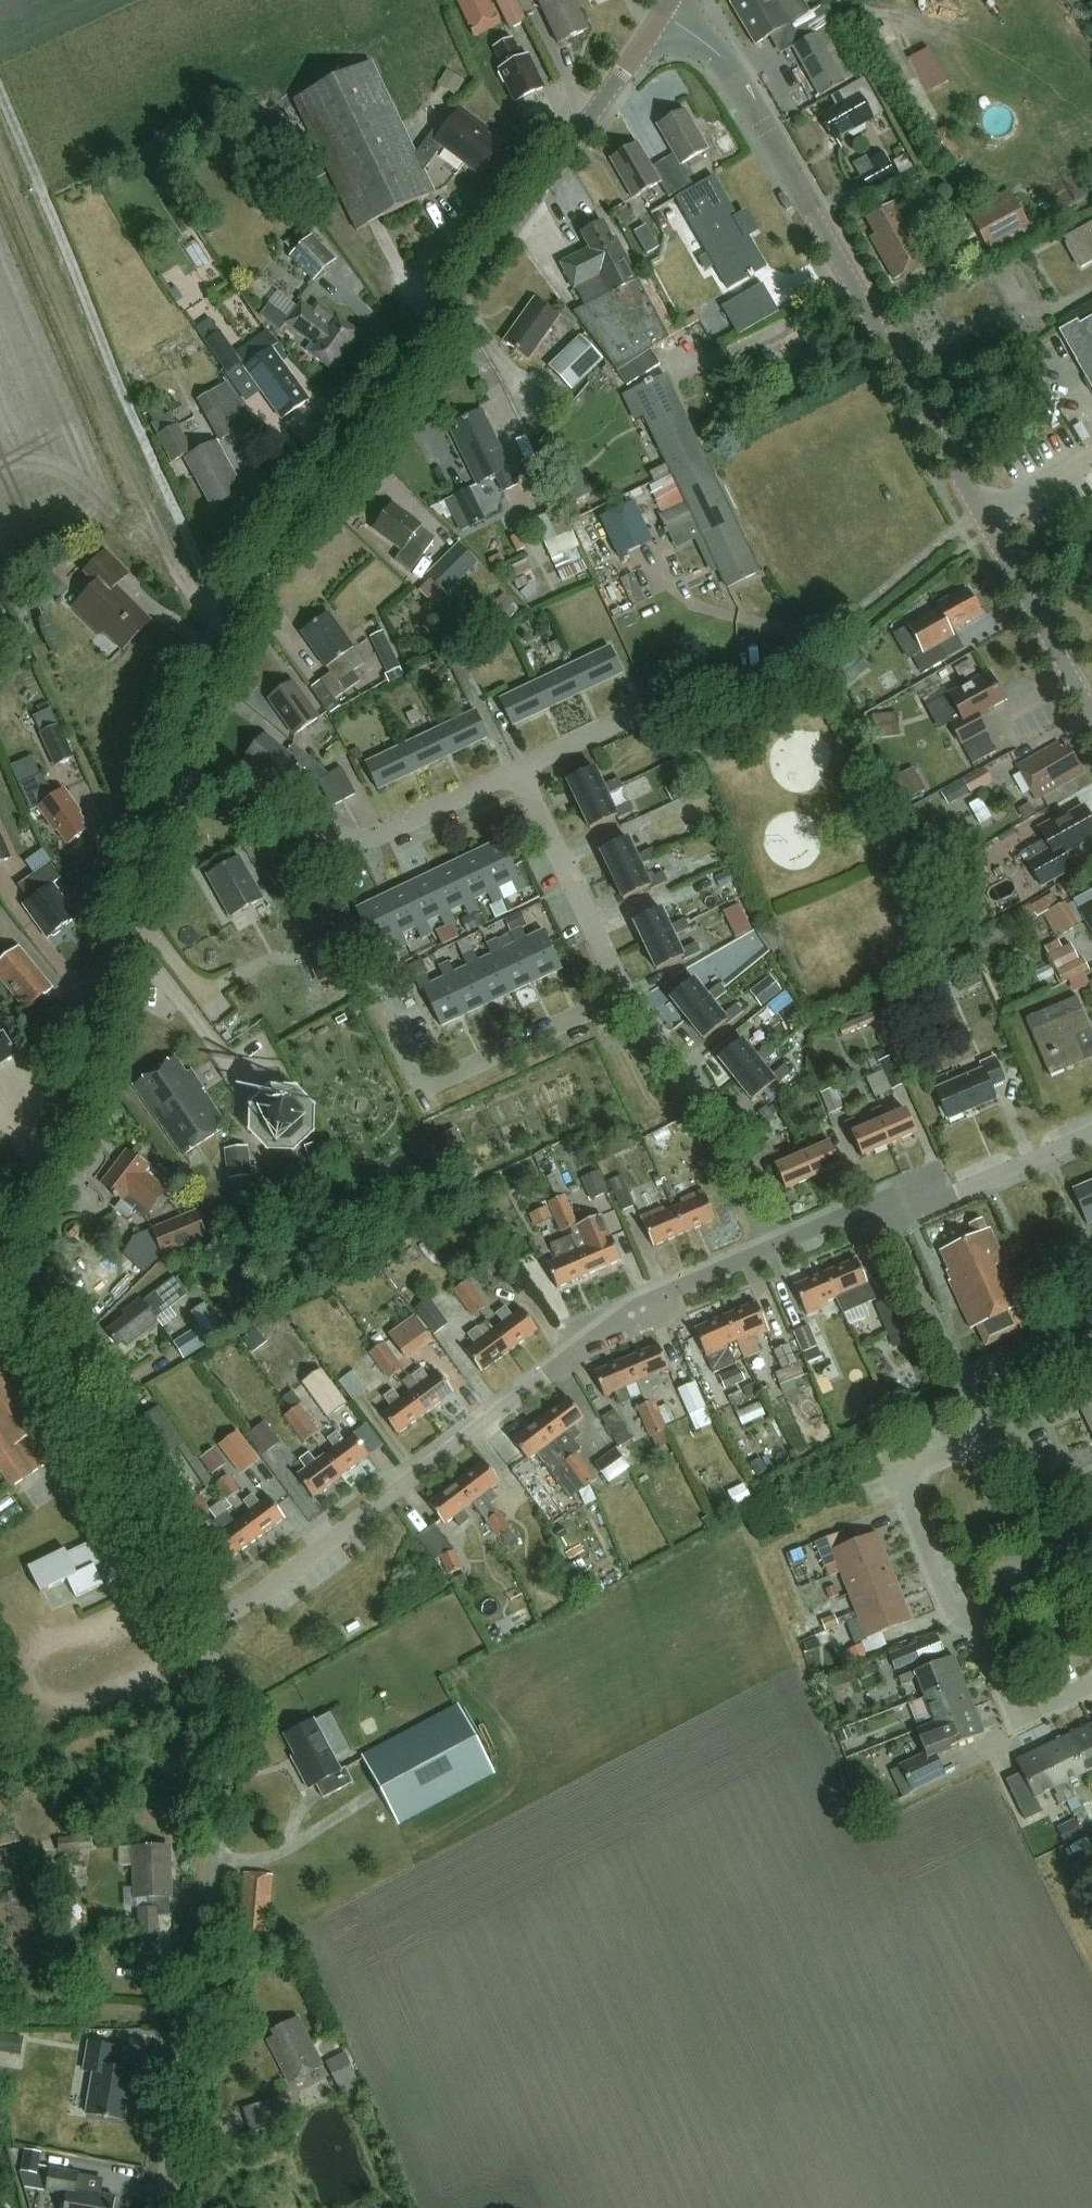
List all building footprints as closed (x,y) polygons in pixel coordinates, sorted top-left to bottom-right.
[(515,0),(494,0),(510,31),(527,23),(515,0)] [(589,31),(574,0),(537,0),(559,45),(589,31)] [(790,26),(790,25),(809,13),(801,0),(733,0),(735,2),(731,5),(756,46),(790,26)] [(813,37),(793,48),(821,98),(845,84),(862,74),(834,26),(826,11),(805,22),(813,37)] [(515,104),(544,89),(528,56),(522,59),(513,39),(493,49),(503,69),(499,71),(515,104)] [(371,63),(293,101),(357,232),(434,194),(424,173),(442,148),(479,176),(502,146),(485,133),(488,130),(460,109),(447,126),(441,122),(416,155),(371,63)] [(824,121),(821,125),(825,131),(830,131),(835,142),(883,115),(864,82),(832,100),(838,109),(822,118),(824,121)] [(916,97),(929,123),(950,113),(937,87),(916,97)] [(685,111),(658,127),(675,155),(663,162),(681,192),(692,185),(681,166),(708,151),(685,111)] [(638,144),(611,160),(633,200),(660,184),(669,199),(681,192),(663,162),(652,168),(638,144)] [(896,177),(884,156),(870,164),(875,173),(861,180),(868,192),(896,177)] [(901,190),(925,176),(919,166),(895,179),(901,190)] [(713,178),(675,200),(728,290),(749,278),(751,280),(755,277),(753,275),(765,268),(748,237),(755,233),(745,215),(738,220),(713,178)] [(995,261),(1031,241),(1024,230),(1029,227),(1009,191),(992,201),(993,203),(969,216),(988,250),(989,250),(995,261)] [(893,205),(867,219),(876,236),(871,238),(895,281),(932,261),(910,223),(905,226),(893,205)] [(590,250),(561,265),(574,290),(575,290),(585,308),(573,314),(617,373),(618,373),(627,387),(660,366),(651,351),(669,339),(656,313),(654,313),(638,282),(638,281),(615,238),(612,239),(604,223),(582,234),(590,250)] [(1063,241),(1077,266),(1091,258),(1091,225),(1063,241)] [(314,282),(336,261),(312,236),(290,257),(314,282)] [(739,335),(778,312),(762,285),(723,307),(739,335)] [(559,318),(535,300),(504,343),(529,360),(559,318)] [(331,371),(358,335),(338,319),(332,327),(302,304),(286,325),(316,348),(310,355),(331,371)] [(1079,326),(1077,322),(1060,332),(1077,362),(1091,389),(1091,319),(1079,326)] [(241,365),(220,334),(207,343),(228,374),(241,365)] [(579,339),(548,369),(570,392),(602,362),(579,339)] [(282,420),(309,401),(272,350),(245,369),(282,420)] [(673,474),(704,459),(665,378),(652,384),(651,381),(645,384),(646,387),(625,397),(636,420),(645,416),(673,474)] [(197,400),(206,415),(220,442),(235,433),(255,422),(230,382),(197,400)] [(519,486),(482,411),(456,424),(459,430),(452,434),(477,485),(496,476),(504,493),(519,486)] [(173,463),(191,453),(177,427),(159,437),(173,463)] [(213,509),(243,493),(216,443),(186,460),(213,509)] [(704,459),(673,474),(687,504),(660,517),(669,535),(696,522),(727,589),(759,574),(704,459)] [(487,517),(473,488),(447,500),(461,530),(487,517)] [(392,505),(374,529),(403,551),(395,561),(410,573),(435,540),(421,529),(422,527),(392,505)] [(547,517),(534,522),(557,573),(581,562),(576,551),(579,549),(560,507),(551,511),(547,517)] [(451,538),(419,569),(438,589),(471,557),(451,538)] [(122,651),(151,623),(116,588),(128,576),(105,553),(84,574),(96,586),(72,609),(99,636),(103,632),(122,651)] [(613,599),(621,596),(630,619),(656,608),(635,557),(601,572),(613,599)] [(938,610),(908,627),(923,653),(913,658),(922,674),(945,661),(938,646),(950,639),(951,632),(981,615),(968,590),(949,601),(948,599),(939,604),(940,606),(937,608),(938,610)] [(508,591),(496,601),(510,617),(522,608),(508,591)] [(320,682),(310,689),(330,716),(340,708),(335,701),(345,694),(360,683),(353,673),(364,665),(353,650),(354,649),(328,614),(301,633),(326,669),(330,674),(320,682)] [(400,669),(383,632),(370,638),(387,675),(400,669)] [(610,649),(574,666),(586,692),(623,674),(610,649)] [(868,669),(856,654),(838,668),(850,684),(868,669)] [(574,666),(537,684),(549,710),(586,692),(574,666)] [(989,674),(948,696),(961,719),(950,725),(961,745),(986,732),(977,717),(1004,703),(989,674)] [(319,719),(293,682),(268,700),(294,737),(319,719)] [(537,684),(500,701),(512,727),(549,710),(537,684)] [(58,727),(63,724),(55,708),(32,719),(40,735),(55,768),(73,760),(58,727)] [(476,712),(439,730),(452,756),(488,738),(476,712)] [(900,738),(898,714),(872,717),(875,740),(900,738)] [(439,730),(402,748),(415,773),(452,756),(439,730)] [(265,734),(244,758),(279,787),(299,764),(265,734)] [(344,802),(329,775),(295,745),(289,752),(318,781),(317,782),(332,808),(344,802)] [(1058,745),(1015,768),(1034,802),(1082,777),(1068,749),(1062,752),(1058,745)] [(402,748),(365,765),(378,791),(415,773),(402,748)] [(329,775),(344,802),(356,795),(342,769),(329,775)] [(594,769),(567,782),(578,806),(606,793),(607,796),(623,789),(619,780),(603,787),(594,769)] [(985,770),(950,790),(956,801),(991,781),(985,770)] [(896,784),(910,806),(923,798),(909,776),(896,784)] [(55,797),(41,778),(21,787),(32,812),(38,808),(44,816),(56,833),(58,831),(68,846),(89,831),(79,817),(81,815),(63,791),(55,797)] [(696,834),(721,822),(706,792),(681,805),(696,834)] [(606,793),(578,806),(590,830),(617,818),(618,820),(634,812),(630,803),(614,811),(607,796),(606,793)] [(1038,829),(1045,841),(1030,849),(1035,859),(1028,863),(1041,888),(1072,871),(1063,856),(1091,840),(1091,822),(1084,807),(1056,822),(1054,820),(1038,829)] [(11,858),(0,834),(0,863),(11,858)] [(627,839),(600,852),(612,877),(639,864),(640,867),(656,859),(652,850),(636,857),(627,839)] [(501,842),(477,853),(495,891),(498,890),(512,883),(517,894),(527,889),(522,878),(519,879),(501,842)] [(46,848),(28,860),(36,873),(54,861),(46,848)] [(717,851),(697,860),(702,872),(722,863),(717,851)] [(477,853),(453,865),(471,903),(474,901),(488,894),(493,905),(503,900),(498,890),(495,891),(477,853)] [(240,858),(207,877),(230,918),(263,900),(240,858)] [(639,864),(612,877),(623,901),(650,888),(651,891),(668,883),(663,874),(647,881),(640,867),(639,864)] [(453,865),(429,876),(447,914),(450,912),(464,906),(469,917),(479,912),(474,901),(471,903),(453,865)] [(730,865),(708,874),(716,891),(737,882),(730,865)] [(48,940),(76,919),(53,887),(60,882),(49,868),(21,888),(31,901),(24,906),(48,940)] [(429,876),(404,888),(423,926),(426,924),(440,917),(445,928),(455,923),(450,912),(447,914),(429,876)] [(404,888),(380,899),(398,937),(402,935),(416,929),(421,939),(431,935),(426,924),(423,926),(404,888)] [(1074,903),(1081,916),(1082,915),(1091,934),(1091,893),(1074,903)] [(1037,919),(1046,914),(1059,907),(1053,895),(1031,907),(1030,905),(1009,917),(1014,925),(1034,913),(1037,919)] [(380,899),(356,911),(374,949),(392,940),(398,951),(408,946),(402,935),(398,937),(380,899)] [(726,910),(739,940),(715,951),(722,968),(764,949),(743,902),(726,910)] [(1059,907),(1046,914),(1058,937),(1079,926),(1066,903),(1059,907)] [(661,910),(633,923),(645,947),(672,934),(674,937),(690,930),(685,921),(669,928),(661,910)] [(255,931),(269,963),(289,955),(275,923),(255,931)] [(521,930),(511,934),(516,945),(520,943),(538,982),(562,970),(544,932),(526,941),(521,930)] [(672,934),(645,947),(656,971),(683,959),(685,961),(701,953),(697,944),(681,952),(674,937),(672,934)] [(497,941),(487,946),(492,957),(496,955),(514,993),(538,982),(520,943),(516,945),(502,952),(497,941)] [(52,990),(18,948),(8,957),(0,947),(0,981),(26,1012),(52,990)] [(473,953),(463,957),(468,968),(471,967),(489,1005),(514,993),(496,955),(492,957),(478,963),(473,953)] [(428,973),(422,961),(407,968),(413,980),(428,973)] [(449,964),(439,969),(444,980),(447,978),(465,1016),(489,1005),(471,967),(468,968),(454,975),(449,964)] [(425,975),(415,980),(420,991),(423,990),(441,1028),(465,1016),(447,978),(444,980),(430,986),(425,975)] [(1083,975),(1068,982),(1073,993),(1088,986),(1083,975)] [(771,978),(750,994),(762,1009),(782,992),(771,978)] [(693,980),(670,999),(686,1020),(710,1001),(712,1004),(726,993),(720,985),(706,996),(693,980)] [(1066,1019),(1031,1034),(1050,1078),(1086,1062),(1075,1038),(1091,1031),(1077,998),(1060,1005),(1066,1019)] [(722,1017),(716,1009),(712,1004),(710,1001),(686,1020),(703,1041),(727,1023),(728,1025),(743,1014),(736,1006),(722,1017)] [(870,1013),(837,1027),(842,1039),(875,1025),(870,1013)] [(15,1055),(0,1031),(0,1065),(15,1055)] [(742,1041),(718,1060),(735,1081),(759,1062),(761,1065),(775,1054),(768,1046),(755,1057),(742,1041)] [(906,1085),(890,1049),(866,1059),(873,1076),(865,1079),(874,1099),(906,1085)] [(186,1075),(175,1058),(133,1086),(145,1103),(146,1103),(183,1156),(228,1127),(191,1072),(186,1075)] [(947,1121),(997,1100),(992,1088),(1005,1082),(995,1059),(981,1065),(983,1070),(935,1091),(947,1121)] [(759,1062),(735,1081),(752,1102),(775,1083),(777,1086),(791,1074),(785,1066),(771,1077),(761,1065),(759,1062)] [(821,1094),(830,1116),(844,1110),(835,1088),(821,1094)] [(302,1114),(290,1102),(274,1101),(262,1113),(261,1129),(273,1141),(290,1142),(301,1130),(302,1114)] [(881,1108),(871,1113),(876,1124),(879,1123),(889,1146),(916,1134),(906,1111),(886,1120),(881,1108)] [(855,1120),(844,1124),(850,1136),(852,1135),(862,1158),(889,1146),(879,1123),(876,1124),(860,1131),(855,1120)] [(459,1129),(449,1132),(455,1155),(465,1152),(459,1129)] [(626,1138),(607,1146),(610,1152),(604,1155),(606,1160),(631,1150),(626,1138)] [(805,1141),(795,1146),(800,1157),(803,1156),(813,1179),(840,1167),(830,1144),(810,1153),(805,1141)] [(251,1170),(248,1149),(225,1151),(228,1181),(233,1181),(236,1207),(261,1204),(257,1169),(251,1170)] [(145,1174),(148,1170),(126,1153),(102,1186),(115,1196),(114,1198),(116,1200),(118,1198),(145,1219),(166,1191),(145,1174)] [(778,1153),(768,1157),(773,1169),(775,1168),(785,1191),(813,1179),(803,1156),(800,1157),(783,1165),(778,1153)] [(601,1171),(584,1178),(592,1199),(609,1193),(601,1171)] [(622,1177),(609,1182),(623,1212),(635,1207),(622,1177)] [(200,1189),(201,1189),(198,1179),(181,1184),(184,1194),(187,1193),(187,1196),(201,1192),(200,1189)] [(1073,1192),(1087,1225),(1091,1223),(1091,1183),(1073,1192)] [(674,1209),(685,1235),(716,1221),(703,1192),(681,1201),(683,1205),(674,1209)] [(570,1230),(579,1226),(566,1196),(557,1200),(570,1230)] [(557,1200),(549,1204),(561,1234),(570,1230),(557,1200)] [(685,1235),(674,1209),(664,1213),(663,1209),(640,1219),(653,1248),(685,1235)] [(134,1239),(126,1252),(146,1272),(160,1258),(206,1238),(195,1213),(134,1239)] [(573,1237),(589,1276),(621,1262),(602,1216),(579,1226),(570,1230),(573,1237)] [(974,1238),(941,1253),(953,1281),(949,1283),(971,1331),(977,1328),(986,1348),(1021,1331),(1020,1329),(1030,1325),(1022,1307),(1024,1306),(990,1231),(987,1232),(981,1220),(969,1226),(974,1238)] [(558,1290),(589,1276),(573,1237),(551,1247),(557,1260),(547,1265),(558,1290)] [(857,1260),(825,1274),(836,1299),(843,1315),(874,1302),(869,1290),(857,1260)] [(827,1303),(836,1299),(825,1274),(794,1287),(807,1317),(829,1307),(827,1303)] [(187,1296),(174,1279),(143,1303),(140,1300),(122,1314),(125,1318),(106,1332),(118,1348),(123,1344),(126,1348),(159,1324),(156,1320),(187,1296)] [(461,1288),(480,1314),(487,1309),(468,1283),(461,1288)] [(473,1320),(480,1314),(461,1288),(453,1294),(473,1320)] [(895,1349),(911,1342),(892,1299),(875,1307),(895,1349)] [(725,1317),(736,1342),(745,1338),(747,1343),(769,1333),(757,1303),(725,1317)] [(417,1317),(432,1336),(445,1327),(430,1307),(417,1317)] [(486,1322),(510,1353),(538,1332),(521,1310),(512,1317),(505,1308),(486,1322)] [(434,1340),(432,1336),(417,1317),(389,1337),(406,1360),(434,1340)] [(694,1330),(707,1360),(713,1375),(735,1365),(729,1351),(727,1346),(736,1342),(725,1317),(694,1330)] [(481,1374),(510,1353),(486,1322),(468,1336),(474,1345),(465,1352),(481,1374)] [(803,1354),(808,1366),(823,1360),(818,1348),(810,1327),(793,1334),(802,1354),(803,1354)] [(200,1330),(174,1346),(183,1360),(209,1344),(200,1330)] [(369,1340),(377,1350),(396,1376),(403,1371),(376,1334),(369,1340)] [(626,1360),(637,1385),(647,1380),(652,1391),(663,1386),(658,1375),(669,1371),(658,1346),(626,1360)] [(799,1367),(790,1346),(775,1353),(784,1373),(799,1367)] [(396,1376),(377,1350),(369,1356),(389,1382),(396,1376)] [(626,1389),(637,1385),(626,1360),(594,1374),(604,1399),(615,1394),(620,1405),(631,1400),(626,1389)] [(725,1391),(745,1382),(740,1369),(719,1377),(725,1391)] [(402,1385),(425,1416),(454,1395),(437,1373),(428,1380),(421,1370),(402,1385)] [(347,1407),(321,1371),(303,1385),(329,1420),(347,1407)] [(33,1437),(40,1433),(0,1372),(0,1434),(12,1451),(33,1437)] [(367,1391),(353,1373),(340,1383),(353,1401),(367,1391)] [(698,1431),(716,1424),(698,1381),(681,1388),(698,1431)] [(397,1437),(425,1416),(402,1385),(383,1399),(390,1408),(381,1415),(397,1437)] [(1073,1394),(1085,1419),(1091,1415),(1091,1385),(1073,1394)] [(874,1418),(874,1394),(830,1395),(830,1418),(874,1418)] [(567,1399),(539,1420),(556,1441),(569,1459),(576,1454),(580,1451),(573,1442),(581,1436),(578,1431),(575,1427),(584,1420),(567,1399)] [(660,1417),(658,1411),(654,1402),(638,1409),(645,1424),(660,1417)] [(743,1413),(746,1422),(768,1413),(763,1402),(750,1407),(751,1410),(743,1413)] [(156,1465),(163,1461),(184,1446),(159,1410),(157,1406),(129,1425),(132,1429),(156,1465)] [(292,1413),(312,1439),(319,1434),(299,1407),(292,1413)] [(304,1445),(312,1439),(292,1413),(284,1419),(304,1445)] [(645,1424),(651,1439),(667,1432),(660,1417),(645,1424)] [(540,1460),(544,1465),(553,1476),(565,1467),(562,1465),(569,1459),(556,1441),(539,1420),(511,1441),(528,1463),(537,1456),(540,1460)] [(280,1443),(265,1422),(247,1436),(262,1457),(280,1443)] [(238,1432),(219,1447),(241,1477),(260,1463),(246,1443),(238,1432)] [(318,1447),(341,1478),(369,1457),(353,1436),(344,1442),(337,1433),(318,1447)] [(33,1437),(12,1451),(0,1434),(0,1471),(11,1489),(51,1463),(33,1437)] [(313,1499),(341,1478),(318,1447),(299,1461),(306,1471),(297,1477),(313,1499)] [(629,1469),(616,1451),(595,1466),(608,1484),(629,1469)] [(569,1459),(562,1465),(565,1467),(572,1478),(586,1468),(576,1454),(569,1459)] [(484,1462),(456,1483),(472,1505),(486,1523),(497,1515),(490,1506),(498,1500),(494,1495),(491,1491),(500,1484),(484,1462)] [(586,1468),(572,1478),(582,1491),(596,1481),(586,1468)] [(241,1492),(229,1477),(216,1486),(228,1502),(241,1492)] [(463,1512),(472,1505),(456,1483),(428,1505),(444,1526),(453,1519),(460,1528),(470,1521),(463,1512)] [(737,1505),(755,1500),(750,1484),(733,1489),(737,1505)] [(241,1519),(257,1541),(285,1520),(269,1498),(259,1505),(253,1496),(243,1503),(250,1512),(241,1519)] [(201,1497),(187,1504),(197,1521),(211,1514),(201,1497)] [(257,1541),(241,1519),(234,1524),(227,1515),(215,1524),(222,1533),(213,1540),(229,1562),(257,1541)] [(511,1529),(500,1515),(487,1525),(498,1539),(511,1529)] [(434,1526),(417,1539),(435,1562),(441,1558),(454,1552),(434,1526)] [(876,1534),(831,1552),(840,1574),(885,1556),(876,1534)] [(102,1564),(91,1543),(67,1555),(65,1551),(28,1569),(40,1594),(67,1581),(76,1599),(103,1586),(94,1568),(102,1564)] [(449,1576),(462,1570),(454,1552),(441,1558),(449,1576)] [(885,1556),(840,1574),(849,1596),(894,1578),(885,1556)] [(894,1578),(849,1596),(857,1618),(902,1600),(894,1578)] [(902,1600),(857,1618),(866,1640),(911,1623),(902,1600)] [(867,1641),(849,1644),(852,1661),(870,1657),(867,1641)] [(924,1699),(963,1683),(953,1657),(898,1679),(901,1688),(918,1681),(924,1699)] [(918,1731),(973,1709),(963,1683),(924,1699),(931,1716),(915,1723),(918,1731)] [(398,1825),(494,1774),(458,1707),(362,1758),(398,1825)] [(918,1731),(922,1739),(918,1740),(924,1754),(925,1754),(927,1760),(928,1761),(929,1761),(936,1758),(936,1756),(946,1752),(945,1750),(983,1735),(973,1709),(918,1731)] [(328,1802),(355,1787),(347,1773),(342,1775),(313,1721),(284,1737),(300,1767),(297,1769),(310,1794),(321,1788),(328,1802)] [(1090,1726),(1065,1738),(1084,1776),(1091,1772),(1091,1730),(1090,1726)] [(1064,1785),(1084,1776),(1065,1738),(1041,1750),(1067,1803),(1075,1799),(1070,1790),(1067,1791),(1064,1785)] [(1059,1807),(1067,1803),(1041,1750),(1016,1762),(1021,1774),(1006,1782),(1025,1822),(1042,1814),(1035,1799),(1054,1790),(1057,1796),(1054,1797),(1059,1807)] [(946,1777),(936,1758),(929,1761),(928,1761),(927,1760),(925,1754),(904,1764),(890,1771),(903,1799),(910,1796),(909,1795),(946,1777)] [(1075,1808),(1081,1830),(1091,1827),(1091,1802),(1075,1808)] [(1084,1838),(1080,1831),(1075,1821),(1058,1829),(1067,1847),(1084,1838)] [(90,1839),(63,1841),(63,1853),(91,1851),(90,1839)] [(138,1910),(139,1940),(159,1940),(158,1917),(169,1917),(169,1898),(171,1898),(170,1854),(161,1854),(161,1848),(133,1849),(134,1899),(149,1899),(149,1909),(138,1910)] [(267,1947),(272,1876),(244,1874),(238,1945),(267,1947)] [(289,2084),(322,2067),(298,2019),(272,2032),(275,2037),(267,2041),(289,2084)] [(0,2045),(0,2052),(14,2054),(17,2039),(2,2036),(0,2045)] [(88,2044),(83,2072),(93,2073),(89,2095),(86,2113),(86,2115),(124,2121),(129,2092),(132,2092),(136,2072),(113,2068),(116,2048),(88,2044)] [(327,2064),(333,2076),(339,2088),(352,2082),(339,2058),(327,2064)] [(269,2120),(262,2105),(249,2111),(256,2126),(269,2120)] [(41,2155),(26,2152),(22,2173),(38,2176),(41,2155)] [(50,2170),(46,2193),(67,2196),(65,2207),(113,2207),(115,2198),(75,2191),(78,2174),(50,2170)]
